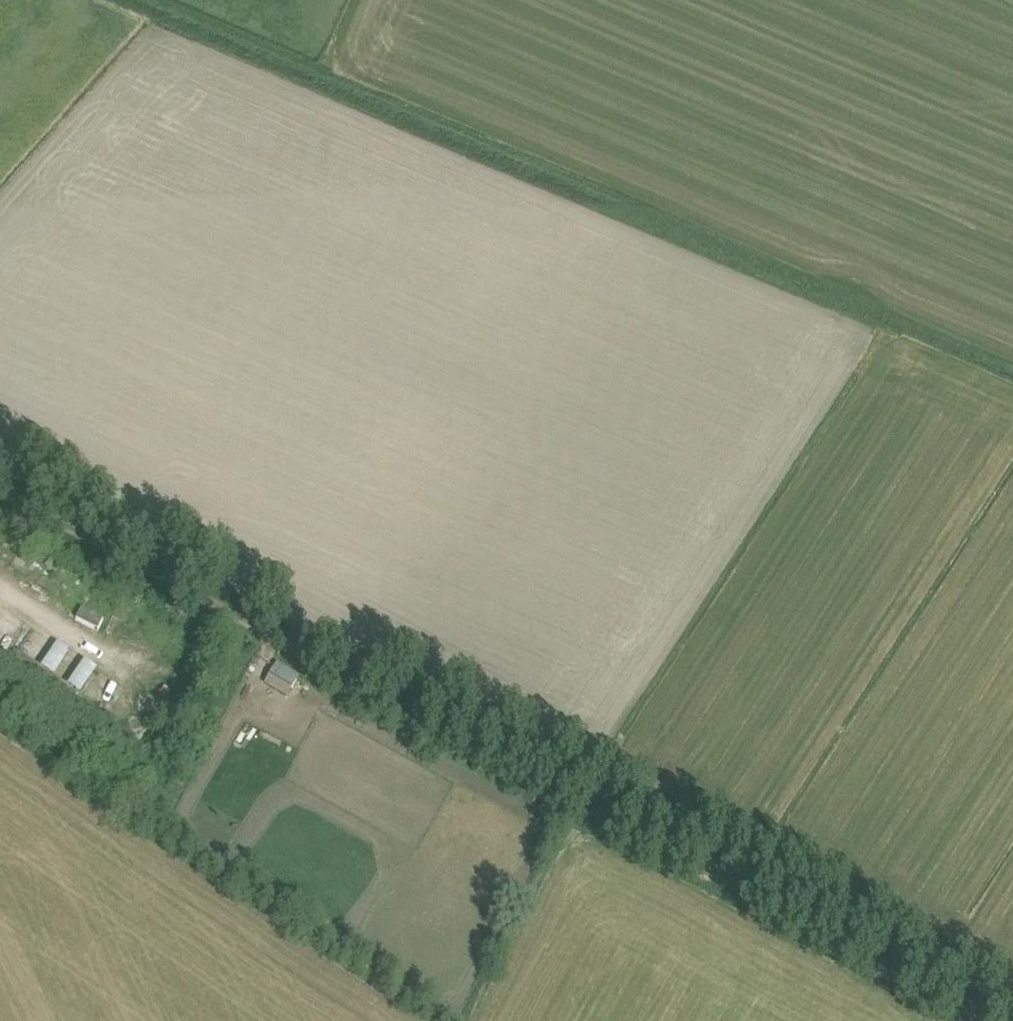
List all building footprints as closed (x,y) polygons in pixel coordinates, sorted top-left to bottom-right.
[(0,649),(0,661),(55,704),(67,687),(7,640),(0,649)] [(276,663),(269,674),(292,688),(300,676),(277,662),(276,663)]
